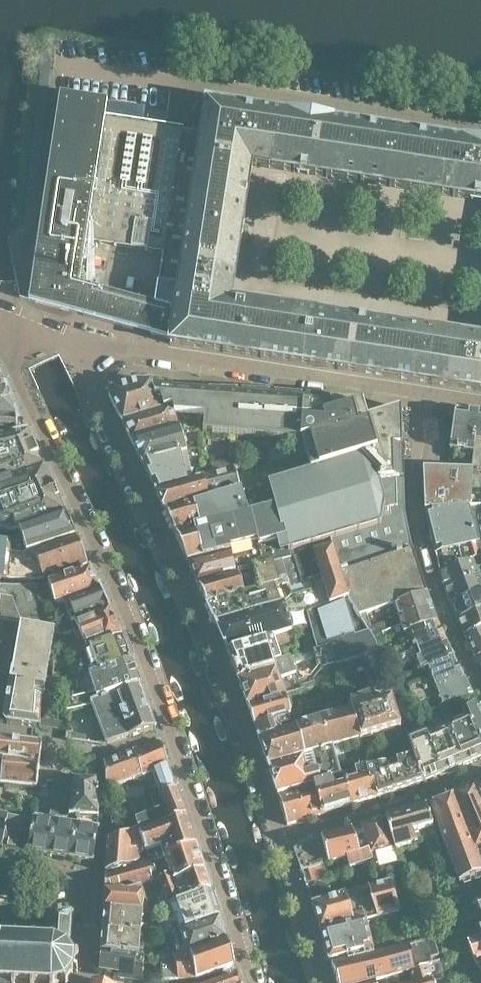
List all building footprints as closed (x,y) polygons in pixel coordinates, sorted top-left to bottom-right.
[(29,300),(170,339),(201,133),(105,118),(107,101),(60,94),(29,300)] [(480,391),(480,335),(233,296),(253,166),(480,201),(480,144),(206,101),(201,133),(170,339),(170,343),(480,391)] [(113,391),(111,396),(124,422),(159,411),(152,386),(151,382),(138,383),(113,391)] [(240,477),(237,478),(241,491),(243,492),(360,456),(377,473),(382,480),(404,477),(403,456),(405,456),(403,429),(402,430),(401,408),(400,408),(400,409),(368,419),(363,403),(364,403),(364,402),(306,396),(272,393),(242,391),(209,390),(196,390),(152,386),(159,411),(172,407),(178,428),(174,429),(181,455),(185,474),(211,467),(216,465),(235,459),(237,435),(301,441),(307,461),(251,478),(240,477)] [(1,423),(16,424),(17,424),(18,423),(7,390),(0,389),(0,423),(1,423)] [(159,411),(124,422),(133,441),(174,429),(178,428),(172,407),(159,411)] [(476,442),(480,415),(455,411),(449,454),(473,457),(475,442),(476,442)] [(174,429),(133,441),(144,464),(181,455),(174,429)] [(45,467),(39,454),(40,454),(33,441),(28,430),(6,434),(0,435),(0,481),(45,467)] [(473,470),(452,469),(423,468),(425,508),(425,509),(467,507),(471,507),(480,507),(480,443),(475,442),(473,457),(473,470)] [(181,455),(144,464),(157,491),(187,483),(185,474),(181,455)] [(192,506),(167,513),(176,534),(199,586),(224,578),(239,573),(254,568),(282,561),(293,557),(313,552),(333,546),(341,572),(412,548),(410,539),(405,512),(404,477),(382,480),(377,473),(360,456),(243,492),(241,491),(237,478),(235,470),(238,469),(235,459),(216,465),(211,467),(185,474),(187,483),(192,506)] [(0,481),(0,528),(15,530),(31,525),(65,513),(66,513),(52,481),(51,482),(45,467),(0,481)] [(187,483),(157,491),(167,513),(192,506),(187,483)] [(467,507),(425,509),(439,571),(480,557),(476,545),(475,542),(467,507)] [(471,507),(467,507),(475,542),(480,541),(480,507),(471,507)] [(31,525),(15,530),(0,528),(0,540),(12,541),(14,541),(23,541),(26,551),(29,550),(34,549),(38,548),(41,547),(76,536),(65,513),(31,525)] [(87,565),(76,536),(41,547),(43,553),(37,555),(44,580),(83,567),(87,565)] [(0,540),(0,579),(8,579),(9,569),(10,559),(11,552),(12,541),(0,540)] [(313,552),(321,577),(330,604),(330,605),(348,597),(349,597),(341,572),(333,546),(313,552)] [(9,569),(8,579),(27,580),(31,581),(36,580),(42,580),(44,580),(37,555),(43,553),(41,547),(38,548),(34,549),(29,550),(26,551),(27,554),(24,554),(17,553),(11,552),(10,559),(9,569)] [(412,548),(341,572),(349,597),(348,597),(359,616),(365,613),(393,604),(426,592),(417,564),(412,548)] [(321,577),(313,552),(293,557),(301,583),(321,577)] [(293,557),(282,561),(288,581),(286,581),(288,587),(301,583),(293,557)] [(480,557),(439,571),(444,587),(480,575),(478,567),(480,567),(480,557)] [(254,568),(260,589),(261,590),(286,581),(288,581),(282,561),(254,568)] [(224,578),(199,586),(208,606),(260,589),(254,568),(239,573),(224,578)] [(48,583),(51,592),(41,595),(39,586),(36,586),(44,608),(55,605),(63,602),(99,590),(95,580),(94,581),(90,570),(85,572),(84,570),(48,583)] [(444,587),(444,588),(451,603),(480,592),(480,575),(444,587)] [(260,589),(208,606),(215,623),(281,604),(288,587),(286,581),(261,590),(260,589)] [(12,673),(12,672),(13,672),(17,650),(15,650),(19,625),(22,626),(22,627),(55,633),(55,634),(60,635),(59,625),(50,626),(44,608),(36,586),(1,586),(0,587),(0,671),(12,673)] [(99,590),(63,602),(68,615),(57,617),(58,623),(70,619),(71,623),(75,621),(108,608),(99,590)] [(387,623),(432,608),(426,592),(393,604),(396,611),(385,615),(387,623)] [(451,603),(457,618),(480,609),(480,592),(451,603)] [(307,613),(311,627),(317,650),(330,646),(336,666),(380,651),(375,643),(367,630),(362,622),(359,616),(348,597),(330,605),(330,604),(307,613)] [(281,604),(215,623),(228,652),(274,637),(292,631),(284,603),(281,604)] [(108,608),(75,621),(71,623),(70,619),(58,623),(59,625),(60,635),(78,630),(88,650),(121,637),(120,637),(108,608)] [(437,621),(432,608),(387,623),(371,628),(367,630),(375,643),(384,639),(382,632),(401,625),(404,633),(407,631),(437,621)] [(457,618),(464,635),(464,636),(480,628),(480,609),(457,618)] [(371,628),(365,613),(359,616),(362,622),(367,630),(371,628)] [(437,621),(407,631),(411,642),(380,652),(383,661),(414,650),(445,640),(437,621)] [(11,680),(10,683),(11,684),(9,692),(6,704),(7,704),(4,719),(7,723),(40,727),(41,699),(33,698),(35,688),(45,689),(55,634),(55,633),(22,627),(22,626),(19,625),(15,650),(17,650),(13,672),(12,672),(12,673),(12,674),(13,674),(11,681),(11,680)] [(274,637),(228,652),(239,680),(276,670),(274,665),(298,656),(313,651),(317,650),(311,627),(292,633),(297,647),(279,653),(274,637)] [(464,636),(476,659),(480,657),(480,628),(464,636)] [(77,680),(83,678),(130,659),(121,637),(88,650),(69,656),(77,680)] [(445,640),(414,650),(383,661),(386,671),(417,660),(421,670),(424,669),(453,658),(445,640)] [(298,656),(274,665),(276,670),(239,680),(249,708),(286,698),(287,698),(316,687),(314,681),(321,671),(336,666),(330,646),(313,651),(318,668),(310,677),(306,678),(298,656)] [(453,658),(424,669),(428,679),(399,689),(402,697),(432,688),(464,678),(453,658)] [(139,685),(130,659),(83,678),(88,695),(68,700),(67,711),(87,707),(87,706),(91,704),(90,701),(96,699),(97,700),(139,685)] [(464,678),(432,688),(402,697),(405,707),(435,696),(439,707),(473,695),(464,678)] [(90,701),(91,704),(105,744),(156,728),(139,685),(97,700),(96,699),(90,701)] [(348,700),(351,710),(360,740),(361,739),(387,732),(401,727),(392,699),(375,704),(370,692),(348,700)] [(286,698),(249,708),(255,726),(288,718),(291,718),(286,699),(286,698)] [(467,710),(469,715),(480,740),(480,711),(480,709),(477,711),(475,706),(467,710)] [(295,728),(292,730),(259,741),(269,768),(303,757),(332,748),(333,749),(342,746),(361,741),(361,739),(360,740),(351,710),(295,726),(295,728)] [(445,725),(464,765),(480,758),(480,740),(469,715),(467,710),(466,711),(468,716),(445,725)] [(288,718),(255,726),(256,729),(258,739),(259,741),(292,730),(288,718)] [(445,725),(425,734),(443,774),(464,765),(445,725)] [(410,743),(407,736),(406,732),(403,733),(401,727),(387,732),(396,762),(406,759),(402,745),(410,743)] [(407,736),(410,743),(414,756),(415,757),(416,756),(425,782),(443,774),(425,734),(424,729),(407,736)] [(5,739),(3,759),(39,762),(41,751),(46,751),(47,744),(5,739)] [(160,741),(133,751),(143,775),(152,771),(168,765),(160,741)] [(425,782),(416,756),(415,757),(414,756),(410,743),(402,745),(406,759),(396,762),(386,765),(383,765),(392,793),(425,782)] [(303,757),(269,768),(279,795),(282,794),(313,785),(333,779),(341,777),(338,766),(347,763),(342,746),(333,749),(332,748),(303,757)] [(104,762),(107,786),(120,784),(143,775),(133,751),(104,762)] [(3,759),(2,769),(38,773),(39,762),(3,759)] [(168,765),(152,771),(161,796),(177,790),(168,765)] [(383,765),(366,770),(368,777),(367,778),(374,798),(392,793),(383,765)] [(357,780),(345,783),(352,805),(374,798),(367,778),(368,777),(366,770),(366,768),(354,771),(357,780)] [(38,773),(2,769),(0,783),(2,783),(2,784),(33,786),(36,787),(38,773)] [(336,788),(333,779),(313,785),(322,814),(352,805),(345,783),(345,785),(336,788)] [(69,816),(73,781),(48,780),(42,818),(68,822),(69,816)] [(95,782),(73,781),(69,816),(97,818),(95,782)] [(282,794),(279,795),(287,824),(322,814),(313,785),(282,794)] [(454,796),(476,850),(480,848),(480,803),(474,789),(454,796)] [(136,819),(139,828),(140,832),(163,823),(163,824),(186,816),(177,790),(161,796),(159,797),(164,808),(136,819)] [(431,806),(432,809),(432,810),(457,878),(480,868),(480,864),(476,850),(454,796),(431,805),(431,806)] [(425,807),(386,819),(395,851),(417,844),(413,834),(432,828),(425,807)] [(2,847),(2,848),(3,847),(8,817),(0,816),(0,847),(2,847)] [(163,823),(140,832),(139,833),(145,848),(146,851),(161,846),(163,856),(196,846),(186,816),(163,824),(163,823)] [(3,847),(2,848),(26,853),(33,822),(8,817),(3,847)] [(362,827),(362,828),(363,831),(362,831),(368,851),(369,856),(371,856),(372,861),(374,868),(398,861),(395,851),(386,819),(362,827)] [(33,820),(33,822),(26,853),(50,856),(55,822),(48,821),(48,822),(33,820)] [(55,822),(50,856),(72,860),(78,825),(55,822)] [(78,825),(72,860),(92,863),(98,831),(98,828),(78,825)] [(108,839),(106,857),(105,872),(139,861),(137,849),(145,848),(139,833),(140,832),(139,828),(131,832),(108,839)] [(352,829),(320,839),(327,864),(347,859),(349,869),(372,861),(371,856),(369,856),(368,851),(359,854),(353,833),(352,829)] [(300,845),(295,850),(302,871),(306,870),(306,871),(327,864),(320,839),(299,845),(300,845)] [(163,856),(164,859),(165,859),(171,875),(173,881),(174,881),(182,879),(204,871),(196,846),(163,856)] [(105,875),(104,892),(120,891),(139,885),(158,878),(150,861),(115,871),(115,872),(105,875)] [(184,886),(177,889),(176,889),(180,902),(211,892),(204,871),(182,879),(184,886)] [(171,875),(159,879),(169,906),(176,903),(180,902),(176,889),(177,889),(174,881),(173,881),(171,875)] [(333,899),(312,906),(322,933),(353,924),(360,922),(366,921),(378,918),(388,915),(399,912),(400,912),(391,881),(369,886),(369,887),(344,896),(333,899)] [(458,881),(449,884),(457,906),(466,904),(458,881)] [(323,884),(308,890),(312,902),(311,902),(312,905),(312,906),(333,899),(329,887),(323,884)] [(120,891),(104,892),(104,910),(105,910),(143,913),(146,913),(141,901),(138,892),(137,889),(127,892),(120,891)] [(144,891),(138,892),(141,901),(146,900),(144,891)] [(211,892),(180,902),(176,903),(169,906),(154,910),(158,920),(174,914),(179,929),(184,928),(185,929),(219,918),(211,892)] [(470,906),(474,915),(479,930),(480,929),(480,901),(470,906)] [(15,982),(22,982),(58,982),(63,981),(64,982),(68,982),(66,979),(73,972),(77,973),(78,970),(75,969),(75,957),(79,956),(79,953),(78,953),(75,946),(70,941),(71,916),(75,913),(73,910),(69,913),(50,911),(47,909),(45,911),(47,914),(46,938),(36,937),(36,933),(32,933),(32,937),(17,936),(17,932),(14,932),(14,936),(0,935),(0,982),(15,982)] [(105,910),(103,930),(141,934),(143,913),(105,910)] [(399,912),(388,915),(397,950),(407,947),(399,912)] [(184,928),(180,929),(180,931),(172,933),(179,955),(186,951),(187,955),(190,954),(227,941),(219,918),(185,929),(184,928)] [(366,921),(322,934),(332,965),(336,964),(375,955),(366,921)] [(103,930),(101,952),(139,955),(141,934),(103,930)] [(467,943),(474,959),(480,956),(480,937),(467,943)] [(190,954),(196,980),(234,967),(227,941),(190,954)] [(333,967),(337,982),(374,982),(375,982),(409,973),(415,972),(415,971),(408,947),(407,947),(397,950),(375,955),(336,964),(337,966),(333,967)] [(179,955),(174,955),(178,981),(195,980),(196,980),(190,954),(187,955),(186,951),(181,954),(179,955)] [(139,955),(101,952),(99,970),(119,972),(119,978),(142,981),(145,956),(139,955)] [(160,955),(162,973),(162,982),(178,981),(174,955),(160,955)] [(429,965),(415,971),(415,972),(409,973),(412,982),(434,982),(429,965)] [(211,982),(239,982),(236,975),(211,982)]
